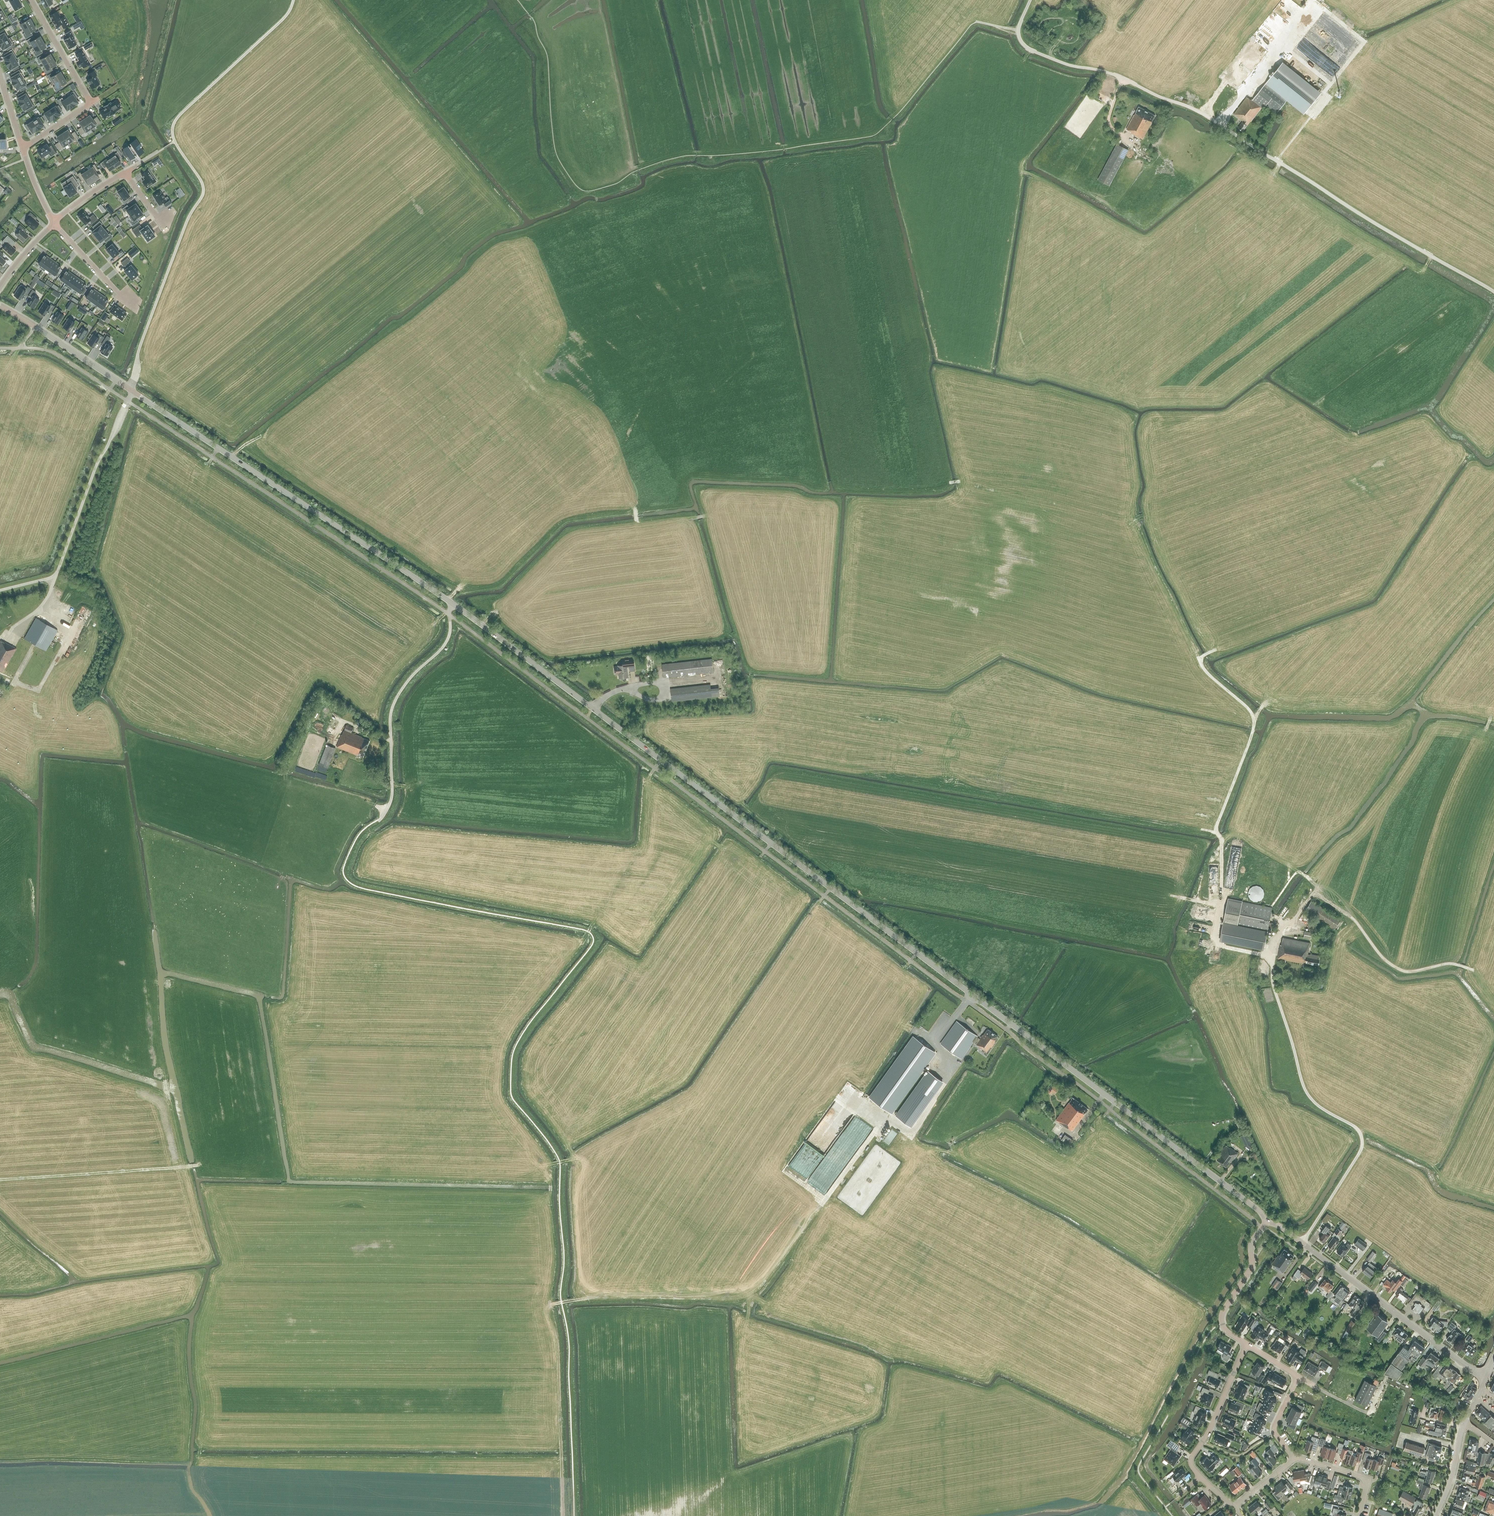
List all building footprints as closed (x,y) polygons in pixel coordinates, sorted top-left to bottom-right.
[(6,2),(9,0),(15,10),(23,6),(20,2),(21,2),(19,0),(5,0),(6,2)] [(54,23),(56,27),(61,24),(63,29),(69,25),(64,16),(61,18),(57,11),(50,16),(52,20),(53,23),(54,23)] [(22,20),(19,21),(23,29),(33,24),(32,23),(33,22),(31,19),(30,20),(30,19),(24,22),(22,20)] [(81,21),(76,24),(79,27),(80,27),(81,30),(85,28),(81,21)] [(25,32),(23,34),(26,39),(31,36),(31,35),(30,33),(36,29),(35,29),(36,28),(34,25),(33,24),(23,29),(25,32)] [(9,38),(5,33),(4,30),(0,32),(0,43),(9,38)] [(67,38),(64,40),(69,49),(72,47),(73,49),(75,47),(74,46),(77,44),(74,39),(75,38),(70,30),(65,34),(67,38)] [(27,40),(29,45),(32,44),(34,47),(43,42),(42,40),(43,40),(41,37),(40,37),(40,36),(34,40),(33,40),(32,38),(32,37),(27,40)] [(6,48),(7,50),(14,46),(13,44),(13,43),(10,38),(9,38),(0,43),(0,46),(1,47),(1,46),(3,49),(6,48)] [(1250,39),(1221,78),(1237,90),(1266,51),(1250,39)] [(35,50),(33,51),(36,56),(41,53),(40,51),(46,47),(46,46),(44,43),(43,42),(34,47),(35,50)] [(6,57),(4,58),(5,61),(6,64),(15,59),(17,58),(14,53),(14,52),(13,52),(12,50),(9,51),(4,54),(6,57)] [(83,50),(76,54),(79,60),(77,62),(80,67),(82,66),(83,67),(90,63),(83,50)] [(42,55),(37,58),(40,63),(41,62),(43,65),(53,59),(52,58),(53,58),(51,55),(50,54),(44,58),(42,55)] [(15,59),(6,64),(8,67),(9,66),(10,69),(12,68),(14,71),(19,68),(18,65),(15,59)] [(46,74),(52,71),(50,68),(56,65),(56,64),(54,60),(54,61),(53,59),(43,65),(45,68),(43,69),(46,74)] [(1243,122),(1238,128),(1243,132),(1250,121),(1251,122),(1262,108),(1264,109),(1267,106),(1274,112),(1275,111),(1277,113),(1287,99),(1305,113),(1318,97),(1280,66),(1266,83),(1255,97),(1254,97),(1251,101),(1247,97),(1234,114),(1239,119),(1243,122)] [(24,78),(21,72),(19,70),(11,74),(13,77),(11,78),(13,81),(12,81),(14,84),(23,79),(24,78)] [(90,78),(87,80),(92,88),(96,86),(96,87),(99,86),(99,84),(100,84),(95,76),(97,75),(94,71),(88,74),(90,78)] [(53,73),(47,76),(52,84),(53,83),(62,78),(63,77),(62,76),(63,75),(61,72),(61,73),(60,72),(54,75),(53,73)] [(60,86),(66,82),(67,81),(65,78),(64,78),(63,77),(62,78),(53,83),(55,86),(53,87),(56,92),(62,89),(60,86)] [(27,84),(23,79),(14,84),(15,87),(16,87),(18,90),(19,88),(21,91),(27,88),(26,85),(27,84)] [(73,106),(78,103),(76,99),(78,97),(74,91),(71,93),(72,94),(67,97),(73,106)] [(30,99),(27,93),(25,94),(23,92),(18,95),(20,98),(18,99),(19,101),(19,102),(20,105),(30,99)] [(70,108),(73,106),(67,97),(64,100),(62,97),(57,100),(61,106),(63,104),(67,110),(70,108)] [(33,105),(30,99),(20,105),(22,107),(23,107),(24,110),(26,109),(28,112),(35,108),(33,105)] [(105,109),(100,112),(104,119),(109,115),(110,116),(117,111),(116,111),(121,107),(119,104),(120,103),(118,99),(111,104),(110,102),(111,102),(103,107),(104,107),(105,109)] [(55,118),(61,114),(60,112),(62,110),(59,105),(56,107),(56,106),(50,110),(55,118)] [(1139,106),(1136,111),(1137,112),(1135,115),(1134,115),(1127,129),(1131,132),(1143,139),(1155,115),(1139,106)] [(53,119),(55,118),(50,110),(45,113),(45,114),(43,116),(46,121),(49,119),(50,121),(53,119)] [(88,117),(87,116),(84,118),(91,128),(101,122),(97,117),(93,120),(90,116),(88,117)] [(41,127),(44,125),(42,123),(45,122),(41,117),(39,118),(38,117),(32,120),(38,129),(41,127)] [(120,117),(112,122),(115,126),(123,121),(120,117)] [(78,129),(81,135),(91,128),(84,118),(81,120),(82,121),(79,122),(82,127),(78,130),(78,129)] [(36,131),(38,129),(32,120),(27,124),(24,125),(28,131),(30,129),(33,132),(36,131)] [(66,132),(65,131),(62,133),(69,143),(78,137),(75,131),(75,132),(71,135),(68,130),(66,132)] [(56,144),(55,144),(59,150),(69,143),(62,133),(59,135),(59,136),(57,137),(60,141),(56,144)] [(125,150),(122,151),(126,157),(129,156),(131,159),(135,156),(135,155),(137,153),(138,155),(143,151),(141,147),(142,147),(140,144),(139,144),(136,140),(130,144),(131,145),(129,147),(129,146),(124,149),(125,150)] [(49,152),(51,156),(57,152),(53,146),(49,148),(47,144),(43,146),(41,148),(37,150),(40,154),(39,154),(41,156),(42,157),(49,152)] [(1109,185),(1128,150),(1117,144),(1098,180),(1109,185)] [(118,152),(109,158),(115,167),(119,165),(118,165),(121,163),(119,160),(121,158),(121,157),(123,155),(120,151),(118,152)] [(101,163),(99,165),(102,170),(104,168),(107,166),(109,170),(112,169),(115,167),(109,158),(101,163)] [(155,167),(159,164),(161,168),(165,166),(160,159),(153,163),(155,167)] [(95,172),(98,170),(95,164),(91,166),(92,167),(87,171),(94,181),(97,179),(99,177),(95,172)] [(148,170),(141,174),(144,178),(145,179),(143,181),(147,188),(156,181),(148,170)] [(77,174),(82,181),(85,179),(88,184),(91,183),(91,184),(94,181),(87,171),(82,174),(80,172),(77,174)] [(67,186),(63,188),(64,190),(64,191),(64,190),(67,194),(67,195),(68,194),(70,197),(71,196),(72,197),(72,196),(74,195),(77,192),(74,188),(78,185),(77,183),(72,176),(69,179),(65,182),(66,185),(67,186)] [(130,196),(124,187),(117,191),(123,199),(121,200),(124,204),(129,200),(127,198),(130,196)] [(167,196),(165,198),(160,192),(160,191),(153,196),(159,205),(164,202),(164,203),(164,204),(166,207),(172,203),(167,196)] [(139,207),(136,204),(135,204),(129,208),(127,205),(122,209),(124,212),(125,212),(128,216),(139,209),(138,207),(139,207)] [(143,214),(143,213),(141,210),(140,210),(139,209),(128,216),(131,220),(129,221),(132,226),(139,221),(137,218),(143,214)] [(25,222),(30,226),(34,230),(39,224),(33,218),(35,216),(31,212),(27,217),(29,218),(25,222)] [(81,214),(78,216),(80,219),(81,219),(85,224),(87,223),(90,226),(97,219),(93,215),(89,218),(84,212),(81,215),(81,214)] [(97,228),(92,232),(96,237),(105,230),(101,225),(102,224),(100,221),(95,225),(97,228)] [(21,229),(16,235),(23,241),(28,236),(23,231),(25,229),(20,225),(18,227),(21,229)] [(139,225),(132,230),(135,234),(140,231),(148,241),(155,236),(152,232),(153,232),(152,231),(151,230),(151,229),(150,229),(147,225),(142,229),(139,225)] [(105,230),(96,237),(100,242),(105,238),(108,240),(112,236),(110,234),(109,235),(105,230)] [(5,245),(3,248),(11,255),(16,250),(12,246),(16,243),(8,235),(2,242),(5,245)] [(112,244),(106,249),(107,250),(106,250),(108,253),(109,252),(113,258),(117,255),(119,258),(124,253),(122,250),(119,253),(112,244)] [(50,259),(44,255),(39,263),(42,266),(40,268),(42,270),(50,259)] [(127,258),(121,263),(124,266),(125,265),(127,268),(124,270),(132,280),(134,278),(134,279),(138,276),(137,276),(138,274),(131,265),(130,266),(128,263),(130,261),(127,258)] [(55,263),(50,259),(42,270),(44,271),(46,269),(50,271),(55,263)] [(61,267),(55,263),(50,271),(48,274),(50,275),(52,273),(57,277),(60,273),(58,272),(61,267)] [(64,273),(62,272),(58,277),(66,282),(71,274),(66,271),(64,273)] [(76,278),(71,274),(66,282),(71,286),(76,278)] [(71,286),(73,287),(71,290),(74,292),(76,289),(81,282),(76,278),(71,286)] [(86,285),(81,282),(76,289),(83,295),(87,289),(85,288),(86,285)] [(21,285),(14,295),(16,297),(19,300),(24,293),(27,295),(31,289),(28,287),(27,288),(21,285)] [(91,289),(86,297),(89,299),(88,302),(90,303),(91,301),(97,293),(91,289)] [(31,298),(27,305),(31,307),(31,306),(34,308),(39,299),(33,296),(36,292),(33,290),(28,296),(31,298)] [(103,297),(97,293),(91,301),(97,305),(103,297)] [(108,301),(103,297),(97,305),(104,310),(106,306),(105,305),(108,301)] [(70,301),(66,308),(70,310),(74,303),(70,301)] [(44,302),(39,311),(41,313),(40,313),(44,316),(48,309),(51,311),(54,306),(51,304),(50,306),(44,302)] [(115,305),(110,312),(122,320),(127,314),(115,305)] [(56,314),(52,321),(55,323),(56,322),(58,324),(64,315),(61,313),(62,311),(59,309),(56,307),(53,312),(56,314)] [(105,312),(101,319),(105,321),(107,318),(109,314),(105,312)] [(69,318),(63,327),(65,328),(65,329),(68,332),(72,326),(75,328),(79,322),(76,320),(74,322),(69,318)] [(80,330),(76,337),(80,339),(80,338),(83,340),(88,331),(85,329),(88,326),(85,324),(82,322),(77,328),(80,330)] [(93,334),(88,343),(90,344),(89,345),(93,348),(97,341),(100,343),(104,337),(101,335),(99,334),(97,337),(93,334)] [(105,346),(101,353),(104,355),(105,354),(107,356),(113,347),(107,343),(110,338),(107,336),(102,344),(105,346)] [(58,630),(36,618),(24,638),(46,651),(58,630)] [(2,672),(4,669),(5,669),(12,657),(16,649),(5,642),(5,643),(1,641),(0,642),(0,671),(2,672)] [(662,664),(663,678),(713,672),(712,659),(662,664)] [(627,664),(618,665),(618,666),(615,667),(615,674),(619,674),(619,677),(628,676),(627,668),(631,667),(630,661),(626,662),(627,664)] [(710,684),(671,689),(672,702),(720,696),(719,687),(711,688),(710,684)] [(353,728),(346,725),(343,735),(342,734),(337,747),(357,755),(358,754),(364,756),(370,740),(362,737),(351,733),(353,728)] [(328,768),(336,748),(327,744),(319,764),(328,768)] [(1264,895),(1264,893),(1264,891),(1263,889),(1263,888),(1261,887),(1259,886),(1257,885),(1255,886),(1253,886),(1252,887),(1250,888),(1249,890),(1249,892),(1248,894),(1249,896),(1250,897),(1251,899),(1252,900),(1254,901),(1256,902),(1258,901),(1260,901),(1261,900),(1263,898),(1264,897),(1264,895)] [(1220,940),(1264,949),(1267,933),(1266,933),(1267,932),(1268,932),(1268,929),(1273,930),(1274,923),(1270,922),(1272,907),(1242,902),(1242,901),(1228,898),(1220,940)] [(1335,930),(1341,920),(1342,919),(1312,900),(1305,911),(1335,930)] [(1320,959),(1320,956),(1308,954),(1310,943),(1283,938),(1282,945),(1281,945),(1278,959),(1296,962),(1296,961),(1319,965),(1320,959)] [(957,1021),(941,1044),(961,1058),(973,1042),(976,1044),(980,1046),(979,1047),(981,1048),(981,1047),(986,1051),(990,1047),(991,1048),(995,1042),(994,1041),(998,1036),(988,1029),(983,1035),(980,1039),(977,1037),(977,1036),(957,1021)] [(913,1036),(869,1097),(891,1113),(935,1052),(913,1036)] [(942,1081),(928,1071),(896,1116),(910,1126),(942,1081)] [(1068,1128),(1072,1130),(1084,1114),(1083,1114),(1084,1113),(1085,1113),(1088,1109),(1073,1097),(1072,1099),(1073,1100),(1070,1104),(1069,1103),(1056,1120),(1068,1128)] [(830,1147),(840,1130),(830,1124),(823,1136),(829,1139),(826,1144),(830,1147)] [(1247,1132),(1241,1135),(1246,1146),(1247,1146),(1246,1148),(1249,1150),(1250,1149),(1253,1145),(1247,1132)] [(1073,1140),(1065,1134),(1062,1140),(1070,1145),(1073,1140)] [(1231,1163),(1239,1153),(1238,1152),(1237,1153),(1230,1147),(1230,1148),(1226,1145),(1220,1153),(1222,1153),(1217,1160),(1227,1167),(1230,1162),(1231,1163)] [(1323,1242),(1324,1241),(1325,1242),(1330,1235),(1327,1233),(1331,1227),(1326,1224),(1321,1231),(1323,1233),(1320,1238),(1322,1240),(1322,1241),(1323,1242)] [(1342,1231),(1338,1228),(1335,1232),(1332,1236),(1334,1237),(1328,1244),(1334,1249),(1339,1241),(1336,1238),(1342,1231)] [(1355,1244),(1363,1250),(1367,1245),(1363,1242),(1359,1238),(1355,1244)] [(1342,1244),(1337,1251),(1343,1256),(1349,1249),(1351,1246),(1348,1243),(1346,1247),(1342,1244)] [(1294,1256),(1284,1249),(1280,1256),(1279,1255),(1272,1264),(1276,1266),(1275,1267),(1283,1273),(1291,1262),(1290,1261),(1294,1256)] [(1370,1262),(1376,1254),(1373,1251),(1367,1259),(1370,1262)] [(1364,1269),(1363,1271),(1370,1277),(1375,1271),(1377,1268),(1373,1265),(1369,1262),(1367,1265),(1367,1264),(1364,1269)] [(1309,1279),(1313,1273),(1304,1267),(1301,1271),(1298,1269),(1294,1275),(1292,1278),(1295,1280),(1297,1277),(1299,1278),(1302,1274),(1309,1279)] [(1410,1278),(1407,1276),(1401,1284),(1405,1286),(1410,1278)] [(1396,1282),(1393,1279),(1391,1282),(1387,1280),(1383,1285),(1386,1288),(1386,1289),(1390,1292),(1393,1289),(1395,1291),(1403,1281),(1400,1279),(1399,1278),(1396,1282)] [(1278,1289),(1282,1283),(1277,1279),(1272,1286),(1278,1289)] [(1329,1280),(1327,1279),(1326,1279),(1325,1279),(1320,1285),(1319,1287),(1323,1291),(1325,1289),(1329,1292),(1326,1296),(1328,1298),(1333,1292),(1330,1290),(1333,1285),(1329,1282),(1329,1281),(1329,1280)] [(1312,1292),(1318,1283),(1314,1280),(1311,1285),(1308,1289),(1312,1292)] [(1346,1288),(1341,1284),(1334,1293),(1337,1296),(1335,1297),(1336,1301),(1340,1304),(1350,1291),(1346,1288)] [(1400,1290),(1397,1293),(1398,1293),(1396,1296),(1401,1300),(1404,1303),(1409,1297),(1402,1292),(1403,1290),(1401,1288),(1400,1290)] [(1413,1306),(1411,1308),(1419,1314),(1422,1310),(1426,1313),(1433,1305),(1416,1292),(1408,1303),(1413,1306)] [(1349,1304),(1354,1308),(1353,1311),(1350,1314),(1355,1317),(1357,1314),(1363,1305),(1362,1304),(1359,1302),(1361,1299),(1355,1295),(1349,1304)] [(1441,1301),(1438,1299),(1431,1308),(1435,1311),(1436,1309),(1439,1310),(1441,1301)] [(1383,1318),(1381,1317),(1377,1314),(1367,1326),(1378,1334),(1375,1337),(1380,1341),(1386,1332),(1382,1329),(1387,1322),(1383,1318)] [(1242,1316),(1236,1326),(1243,1330),(1247,1324),(1251,1326),(1255,1320),(1251,1317),(1249,1320),(1242,1316)] [(1447,1322),(1439,1321),(1434,1317),(1432,1317),(1431,1319),(1431,1321),(1429,1325),(1429,1324),(1428,1325),(1432,1328),(1434,1330),(1435,1329),(1438,1332),(1439,1332),(1444,1325),(1447,1326),(1447,1322)] [(1358,1323),(1353,1321),(1352,1320),(1343,1336),(1348,1339),(1354,1329),(1356,1325),(1358,1323)] [(1451,1333),(1447,1339),(1453,1343),(1458,1337),(1462,1340),(1465,1337),(1460,1333),(1455,1329),(1457,1326),(1452,1322),(1446,1329),(1451,1333)] [(1258,1325),(1251,1335),(1258,1340),(1260,1337),(1265,1340),(1268,1335),(1263,1331),(1264,1330),(1258,1325)] [(1405,1345),(1405,1344),(1407,1341),(1405,1338),(1408,1334),(1404,1332),(1404,1331),(1402,1330),(1398,1327),(1396,1329),(1394,1327),(1383,1340),(1386,1343),(1392,1335),(1396,1337),(1395,1339),(1401,1343),(1404,1345),(1405,1345)] [(1464,1346),(1462,1349),(1466,1352),(1468,1354),(1468,1353),(1472,1356),(1477,1350),(1474,1348),(1476,1345),(1475,1344),(1473,1346),(1469,1342),(1473,1338),(1468,1334),(1461,1344),(1464,1346)] [(1283,1343),(1277,1339),(1274,1344),(1273,1344),(1271,1348),(1275,1350),(1280,1353),(1283,1348),(1286,1350),(1290,1344),(1285,1341),(1283,1343)] [(1415,1340),(1409,1348),(1407,1351),(1412,1355),(1413,1356),(1413,1357),(1413,1358),(1416,1360),(1417,1360),(1418,1358),(1418,1357),(1425,1347),(1415,1340)] [(1227,1345),(1221,1341),(1217,1348),(1224,1353),(1223,1359),(1228,1362),(1231,1356),(1228,1353),(1232,1347),(1228,1344),(1227,1345)] [(1407,1351),(1409,1348),(1405,1344),(1405,1345),(1404,1345),(1394,1359),(1384,1373),(1398,1378),(1403,1371),(1401,1370),(1412,1355),(1407,1351)] [(1289,1354),(1287,1358),(1293,1362),(1295,1359),(1297,1361),(1298,1360),(1301,1362),(1305,1356),(1304,1356),(1307,1352),(1301,1348),(1299,1352),(1293,1348),(1291,1351),(1290,1351),(1288,1354),(1289,1354)] [(1438,1365),(1442,1360),(1439,1358),(1431,1352),(1426,1359),(1423,1357),(1418,1363),(1423,1367),(1426,1362),(1433,1367),(1435,1363),(1438,1365)] [(1320,1368),(1309,1361),(1304,1369),(1315,1376),(1320,1368)] [(1319,1366),(1326,1370),(1329,1365),(1322,1361),(1319,1366)] [(1264,1366),(1258,1362),(1256,1366),(1255,1365),(1253,1369),(1254,1369),(1252,1371),(1258,1375),(1256,1378),(1261,1381),(1265,1375),(1260,1372),(1264,1366)] [(1451,1367),(1447,1364),(1443,1368),(1439,1365),(1435,1372),(1432,1375),(1436,1378),(1439,1375),(1440,1372),(1444,1375),(1442,1378),(1447,1383),(1444,1386),(1451,1392),(1455,1387),(1453,1385),(1454,1383),(1454,1382),(1460,1374),(1456,1371),(1457,1371),(1453,1368),(1451,1366),(1451,1367)] [(1211,1385),(1212,1384),(1218,1387),(1219,1385),(1221,1382),(1220,1382),(1221,1380),(1215,1377),(1217,1373),(1209,1370),(1208,1374),(1210,1375),(1207,1382),(1208,1383),(1208,1384),(1211,1385)] [(1274,1372),(1272,1374),(1270,1373),(1267,1378),(1274,1383),(1275,1382),(1283,1386),(1287,1380),(1278,1375),(1274,1372)] [(1375,1379),(1373,1383),(1365,1379),(1355,1400),(1367,1405),(1377,1385),(1378,1383),(1380,1383),(1381,1382),(1375,1379)] [(1237,1391),(1235,1395),(1243,1399),(1244,1395),(1246,1396),(1247,1392),(1246,1391),(1247,1388),(1249,1389),(1250,1386),(1243,1383),(1242,1386),(1239,1384),(1238,1388),(1237,1388),(1236,1391),(1237,1391)] [(1468,1397),(1472,1398),(1477,1389),(1472,1386),(1468,1393),(1466,1392),(1463,1397),(1467,1399),(1468,1397)] [(1207,1404),(1210,1406),(1212,1402),(1211,1402),(1214,1396),(1208,1394),(1210,1390),(1203,1387),(1201,1393),(1203,1394),(1200,1401),(1207,1404)] [(1266,1390),(1263,1396),(1267,1398),(1265,1401),(1274,1405),(1277,1400),(1272,1398),(1274,1394),(1266,1390)] [(1237,1405),(1232,1402),(1229,1410),(1237,1413),(1239,1409),(1240,1409),(1242,1410),(1245,1404),(1237,1401),(1238,1401),(1237,1405)] [(1260,1402),(1257,1409),(1266,1413),(1268,1409),(1272,1411),(1274,1405),(1265,1401),(1264,1404),(1260,1402)] [(1293,1407),(1290,1413),(1299,1417),(1304,1407),(1298,1404),(1296,1408),(1293,1407)] [(1197,1414),(1194,1422),(1201,1426),(1203,1421),(1204,1422),(1206,1418),(1205,1417),(1206,1414),(1201,1411),(1203,1408),(1196,1405),(1193,1412),(1197,1414)] [(1439,1411),(1435,1410),(1436,1408),(1431,1406),(1428,1414),(1431,1414),(1430,1416),(1433,1417),(1433,1418),(1435,1419),(1436,1418),(1437,1418),(1439,1411)] [(1484,1420),(1490,1414),(1481,1406),(1475,1412),(1484,1420)] [(1419,1411),(1413,1409),(1409,1424),(1414,1425),(1414,1423),(1416,1424),(1419,1411)] [(1256,1412),(1253,1418),(1256,1420),(1255,1423),(1264,1427),(1266,1421),(1260,1418),(1262,1415),(1256,1412)] [(1290,1413),(1287,1419),(1290,1421),(1287,1426),(1294,1429),(1297,1424),(1299,1425),(1302,1419),(1299,1417),(1290,1413)] [(1490,1414),(1483,1422),(1492,1429),(1493,1428),(1493,1427),(1493,1417),(1490,1414)] [(1226,1417),(1223,1423),(1229,1426),(1228,1427),(1233,1429),(1236,1420),(1232,1418),(1231,1419),(1226,1417)] [(1435,1424),(1426,1422),(1425,1427),(1428,1428),(1430,1428),(1446,1432),(1447,1425),(1437,1423),(1436,1426),(1434,1425),(1435,1424)] [(1249,1427),(1247,1430),(1256,1434),(1257,1431),(1261,1433),(1264,1427),(1255,1423),(1253,1426),(1250,1424),(1249,1427)] [(1181,1438),(1189,1444),(1194,1438),(1191,1436),(1194,1432),(1189,1428),(1186,1432),(1185,1431),(1181,1438)] [(1438,1436),(1444,1437),(1446,1432),(1430,1428),(1429,1433),(1438,1435),(1438,1436)] [(1228,1433),(1226,1437),(1218,1434),(1215,1441),(1226,1446),(1229,1438),(1233,1440),(1235,1436),(1228,1433)] [(1319,1439),(1312,1436),(1311,1441),(1308,1440),(1305,1449),(1311,1451),(1313,1444),(1317,1445),(1319,1439)] [(1477,1463),(1483,1465),(1484,1460),(1486,1460),(1488,1453),(1479,1451),(1477,1451),(1479,1442),(1477,1442),(1477,1441),(1470,1439),(1468,1451),(1474,1452),(1474,1453),(1479,1454),(1477,1463)] [(1176,1451),(1179,1446),(1171,1441),(1168,1445),(1172,1448),(1165,1458),(1174,1465),(1173,1466),(1179,1462),(1178,1462),(1177,1461),(1182,1455),(1181,1455),(1180,1456),(1177,1453),(1176,1451)] [(1424,1449),(1425,1447),(1406,1442),(1404,1450),(1422,1455),(1423,1453),(1424,1449)] [(1442,1446),(1441,1446),(1429,1442),(1426,1450),(1425,1453),(1425,1454),(1430,1455),(1429,1458),(1429,1459),(1433,1460),(1434,1459),(1435,1457),(1438,1458),(1442,1446)] [(1323,1446),(1323,1447),(1321,1455),(1327,1457),(1330,1448),(1331,1445),(1325,1443),(1324,1446),(1323,1446)] [(1275,1454),(1270,1448),(1266,1452),(1268,1455),(1265,1458),(1271,1466),(1277,1461),(1272,1456),(1275,1454)] [(1336,1450),(1330,1448),(1327,1457),(1334,1459),(1336,1450)] [(1343,1448),(1340,1457),(1344,1458),(1342,1461),(1349,1463),(1353,1451),(1343,1448)] [(1356,1465),(1357,1460),(1360,1461),(1363,1453),(1357,1451),(1357,1453),(1353,1452),(1350,1463),(1356,1465)] [(1365,1462),(1364,1466),(1370,1468),(1373,1459),(1370,1458),(1371,1454),(1365,1452),(1362,1460),(1365,1462)] [(1493,1462),(1493,1454),(1491,1453),(1489,1452),(1487,1456),(1489,1457),(1486,1463),(1492,1466),(1493,1462)] [(1201,1463),(1209,1471),(1216,1465),(1215,1465),(1220,1460),(1214,1455),(1210,1459),(1207,1456),(1201,1463)] [(1378,1460),(1374,1459),(1371,1467),(1377,1469),(1380,1463),(1383,1464),(1384,1458),(1379,1456),(1378,1460)] [(1254,1466),(1250,1469),(1256,1477),(1262,1473),(1256,1465),(1259,1463),(1255,1458),(1250,1461),(1254,1466)] [(1397,1463),(1393,1461),(1391,1467),(1399,1470),(1400,1467),(1396,1466),(1397,1463)] [(1466,1465),(1466,1464),(1464,1471),(1474,1474),(1476,1467),(1473,1466),(1474,1462),(1467,1461),(1466,1465)] [(1226,1466),(1220,1472),(1223,1476),(1229,1470),(1226,1466)] [(1237,1466),(1229,1472),(1232,1476),(1236,1473),(1238,1476),(1242,1473),(1237,1466)] [(1178,1482),(1182,1479),(1181,1478),(1186,1474),(1181,1468),(1173,1476),(1177,1481),(1178,1481),(1178,1482)] [(1434,1475),(1435,1471),(1429,1469),(1428,1472),(1422,1470),(1421,1473),(1427,1475),(1426,1480),(1432,1482),(1434,1475)] [(1299,1471),(1301,1481),(1305,1480),(1305,1481),(1309,1482),(1311,1474),(1308,1473),(1308,1474),(1306,1474),(1306,1473),(1305,1474),(1304,1470),(1299,1471)] [(1296,1481),(1301,1481),(1299,1471),(1294,1472),(1295,1475),(1293,1476),(1292,1477),(1291,1476),(1288,1478),(1293,1485),(1297,1482),(1296,1481)] [(1470,1474),(1464,1472),(1462,1481),(1468,1482),(1471,1483),(1471,1484),(1475,1485),(1476,1479),(1469,1477),(1470,1474)] [(1311,1484),(1314,1485),(1315,1483),(1320,1485),(1323,1475),(1319,1474),(1317,1477),(1313,1476),(1311,1484)] [(1328,1477),(1323,1475),(1320,1485),(1325,1486),(1324,1488),(1329,1490),(1331,1482),(1328,1481),(1327,1480),(1328,1477)] [(1481,1488),(1484,1477),(1479,1475),(1476,1486),(1481,1488)] [(1246,1484),(1241,1477),(1230,1486),(1235,1492),(1246,1484)] [(1422,1484),(1424,1481),(1423,1481),(1418,1479),(1417,1482),(1420,1484),(1419,1487),(1420,1488),(1422,1489),(1419,1495),(1426,1498),(1430,1487),(1424,1485),(1422,1484)] [(1280,1483),(1278,1484),(1284,1492),(1288,1489),(1289,1491),(1293,1488),(1287,1481),(1284,1483),(1282,1481),(1280,1483)] [(1339,1490),(1352,1493),(1353,1487),(1349,1486),(1348,1482),(1344,1482),(1338,1481),(1337,1485),(1340,1485),(1339,1490)] [(1176,1483),(1169,1488),(1173,1493),(1179,1487),(1176,1483)] [(1284,1492),(1278,1484),(1274,1487),(1276,1490),(1275,1491),(1273,1493),(1278,1500),(1282,1497),(1280,1495),(1284,1492)] [(1466,1500),(1470,1491),(1460,1487),(1457,1497),(1466,1500)] [(1350,1498),(1352,1493),(1339,1490),(1338,1495),(1335,1494),(1334,1499),(1343,1501),(1344,1497),(1350,1498)] [(1423,1503),(1419,1500),(1415,1498),(1416,1497),(1403,1490),(1399,1498),(1411,1505),(1410,1507),(1413,1509),(1412,1512),(1415,1514),(1414,1515),(1416,1515),(1417,1515),(1418,1515),(1422,1508),(1421,1507),(1423,1502),(1423,1503)] [(1480,1490),(1478,1495),(1482,1497),(1481,1499),(1484,1500),(1485,1498),(1487,1493),(1480,1490)] [(1201,1497),(1198,1493),(1191,1499),(1196,1505),(1200,1502),(1202,1504),(1201,1505),(1205,1510),(1208,1507),(1207,1507),(1211,1503),(1207,1499),(1208,1498),(1205,1495),(1201,1497)] [(1191,1502),(1188,1497),(1181,1502),(1185,1507),(1191,1502)] [(1464,1502),(1456,1499),(1454,1504),(1462,1508),(1464,1502)] [(1257,1511),(1261,1507),(1256,1501),(1249,1507),(1253,1513),(1256,1510),(1257,1511)] [(1453,1506),(1449,1515),(1467,1515),(1462,1514),(1463,1510),(1453,1506)] [(1346,1515),(1340,1513),(1341,1510),(1334,1508),(1332,1514),(1334,1515),(1346,1515)]
